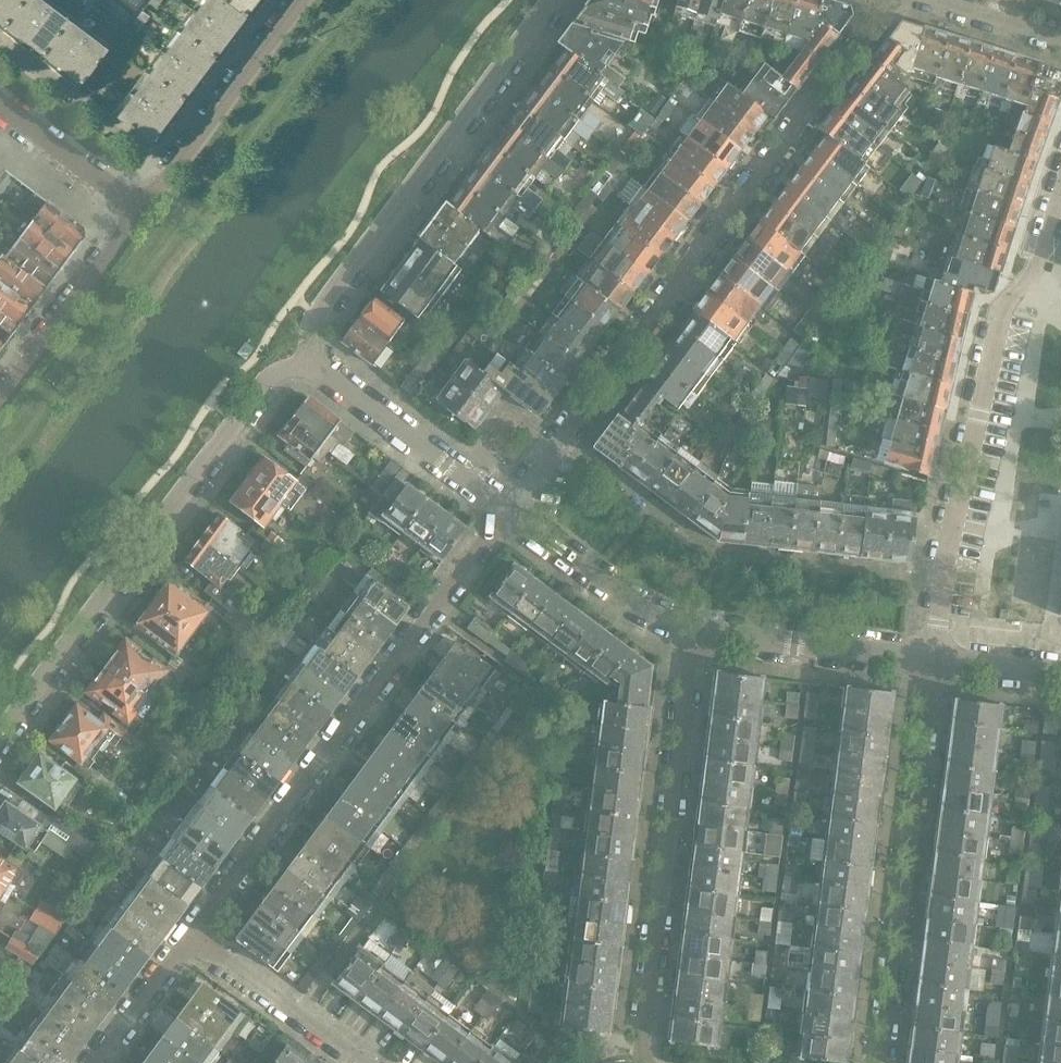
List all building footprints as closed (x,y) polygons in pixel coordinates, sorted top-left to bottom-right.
[(2,32),(26,0),(0,0),(0,31),(2,32)] [(2,32),(40,61),(73,18),(50,0),(26,0),(2,32)] [(115,3),(110,0),(105,7),(110,10),(115,3)] [(137,13),(147,0),(121,0),(137,13)] [(193,9),(178,30),(219,61),(250,19),(224,0),(200,0),(193,9)] [(250,19),(265,0),(224,0),(250,19)] [(586,7),(643,25),(647,16),(653,18),(657,9),(649,6),(629,0),(591,0),(586,7)] [(701,0),(679,0),(675,15),(683,17),(685,12),(696,15),(701,0)] [(696,15),(694,21),(703,23),(705,18),(716,21),(719,14),(723,0),(701,0),(696,15)] [(719,14),(716,21),(715,25),(738,31),(748,0),(723,0),(719,14)] [(738,31),(761,38),(773,0),(748,0),(738,31)] [(761,38),(783,45),(797,0),(773,0),(761,38)] [(821,0),(797,0),(783,45),(802,51),(805,52),(813,28),(821,0)] [(852,17),(850,8),(825,0),(821,0),(813,28),(838,36),(852,17)] [(114,13),(119,6),(115,3),(110,10),(114,13)] [(118,16),(123,9),(119,6),(114,13),(118,16)] [(573,24),(628,41),(630,42),(634,32),(645,37),(648,26),(643,25),(586,7),(573,24)] [(129,14),(128,13),(123,9),(118,16),(122,19),(128,24),(133,18),(128,15),(129,14)] [(151,18),(143,12),(139,17),(147,23),(151,18)] [(147,23),(139,17),(136,22),(150,32),(153,28),(147,23)] [(73,18),(40,61),(78,89),(111,47),(73,18)] [(150,32),(136,22),(132,28),(142,35),(146,38),(150,32)] [(573,24),(563,38),(567,40),(561,47),(566,51),(619,90),(627,80),(611,68),(609,71),(606,69),(628,41),(573,24)] [(899,26),(872,62),(908,88),(911,80),(911,79),(926,31),(904,24),(904,25),(900,26),(899,26)] [(142,35),(132,28),(128,32),(138,40),(142,35)] [(818,62),(838,36),(813,28),(805,52),(818,62)] [(178,30),(162,51),(146,72),(187,103),(219,61),(178,30)] [(934,33),(926,31),(911,79),(911,80),(919,83),(921,78),(936,82),(937,79),(950,38),(946,37),(944,34),(938,32),(934,33)] [(138,40),(128,32),(125,37),(135,44),(138,40)] [(135,44),(125,37),(121,41),(118,46),(125,51),(131,44),(133,46),(135,44)] [(937,79),(936,82),(934,90),(942,93),(943,89),(956,92),(958,87),(971,45),(970,45),(967,41),(961,39),(957,41),(950,38),(937,79)] [(980,48),(971,45),(958,87),(956,92),(955,97),(964,100),(965,96),(978,99),(993,52),(990,48),(984,46),(980,48)] [(683,50),(672,46),(671,46),(668,56),(680,60),(683,50)] [(553,68),(552,71),(593,102),(601,91),(605,93),(603,95),(616,105),(624,95),(619,90),(566,51),(560,59),(557,60),(553,65),(553,68)] [(802,51),(787,73),(783,79),(797,90),(818,62),(805,52),(802,51)] [(1003,101),(1016,59),(1015,58),(1012,55),(1006,53),(1002,55),(993,52),(978,99),(979,100),(977,104),(985,106),(982,115),(998,119),(1000,111),(1003,101)] [(119,60),(111,54),(108,59),(115,65),(119,60)] [(702,65),(704,58),(694,56),(692,62),(702,65)] [(115,65),(108,59),(104,63),(112,69),(115,65)] [(1025,108),(1038,66),(1037,65),(1035,62),(1029,60),(1025,62),(1016,59),(1003,101),(1000,111),(1008,114),(1010,110),(1022,114),(1023,114),(1023,112),(1025,108)] [(783,79),(787,73),(769,60),(742,95),(768,114),(775,120),(797,90),(783,79)] [(872,62),(857,82),(904,116),(909,109),(906,107),(913,97),(906,91),(908,88),(872,62)] [(112,69),(104,63),(100,69),(108,75),(112,69)] [(723,81),(725,73),(712,63),(707,69),(711,72),(723,81)] [(1025,108),(1023,112),(1050,121),(1060,91),(1060,73),(1038,66),(1025,108)] [(108,75),(100,69),(96,74),(104,80),(108,75)] [(544,81),(537,89),(595,133),(601,124),(589,115),(587,117),(583,114),(593,102),(552,71),(550,72),(547,73),(543,78),(544,81)] [(146,72),(130,92),(113,115),(155,147),(187,103),(146,72)] [(736,81),(725,73),(723,81),(729,86),(731,87),(736,81)] [(104,80),(96,74),(93,79),(100,84),(104,80)] [(100,84),(93,79),(89,84),(96,90),(100,84)] [(857,82),(845,98),(891,133),(904,116),(857,82)] [(768,114),(742,95),(738,92),(733,88),(731,87),(729,86),(715,104),(754,133),(768,114)] [(524,107),(522,109),(564,141),(572,130),(575,132),(574,134),(586,143),(595,133),(537,89),(530,98),(527,99),(523,104),(524,107)] [(659,95),(648,109),(655,115),(666,100),(659,95)] [(845,98),(832,114),(879,149),(891,133),(845,98)] [(669,117),(678,105),(672,100),(662,113),(669,117)] [(754,133),(715,104),(702,122),(741,150),(754,133)] [(932,120),(936,106),(928,104),(925,115),(932,120)] [(514,120),(508,129),(565,172),(573,163),(560,153),(558,155),(555,153),(564,141),(522,109),(521,111),(518,111),(514,117),(514,120)] [(1022,114),(1007,152),(1035,161),(1037,156),(1040,153),(1042,147),(1041,143),(1043,138),(1047,135),(1049,130),(1048,126),(1050,121),(1023,112),(1023,114),(1022,114)] [(646,135),(651,127),(657,120),(649,113),(635,133),(642,139),(646,135)] [(820,131),(827,136),(866,166),(879,149),(832,114),(820,131)] [(656,132),(664,121),(659,117),(657,120),(651,127),(656,132)] [(741,150),(702,122),(689,139),(727,168),(741,150)] [(940,122),(938,126),(952,135),(967,140),(970,131),(940,122)] [(956,139),(952,135),(938,126),(931,135),(948,148),(949,148),(956,139)] [(495,146),(493,148),(535,180),(543,169),(545,171),(544,173),(557,183),(565,172),(508,129),(501,137),(498,138),(494,143),(495,146)] [(983,135),(970,131),(967,140),(987,145),(990,146),(992,139),(982,136),(983,135)] [(632,153),(642,139),(635,133),(621,152),(628,158),(632,153)] [(637,156),(650,139),(646,135),(642,139),(632,153),(637,156)] [(827,136),(814,153),(858,187),(871,170),(866,166),(827,136)] [(727,168),(689,139),(675,157),(714,186),(727,168)] [(939,142),(926,158),(935,165),(948,148),(947,148),(939,142)] [(1036,166),(1035,161),(1007,152),(990,146),(987,145),(982,159),(979,158),(976,166),(1027,183),(1031,174),(1034,171),(1036,166)] [(485,159),(478,168),(535,212),(543,202),(530,192),(528,194),(525,192),(535,180),(493,148),(492,150),(489,150),(485,156),(485,159)] [(959,151),(949,148),(948,148),(942,157),(956,161),(959,151)] [(619,171),(628,158),(621,152),(619,151),(604,170),(614,178),(619,171)] [(623,174),(637,156),(632,153),(628,158),(619,171),(623,174)] [(858,187),(814,153),(800,171),(845,205),(855,213),(860,206),(850,198),(858,187)] [(714,186),(675,157),(662,175),(700,204),(714,186)] [(953,171),(956,161),(942,157),(935,166),(953,171)] [(1027,183),(976,166),(974,166),(967,188),(1020,205),(1023,202),(1025,197),(1024,192),(1027,183)] [(465,185),(464,187),(505,218),(514,207),(516,210),(515,211),(528,221),(535,212),(478,168),(472,176),(469,177),(465,182),(465,185)] [(606,188),(614,178),(604,170),(590,189),(599,197),(606,188)] [(845,205),(800,171),(788,188),(832,222),(845,205)] [(15,181),(5,173),(0,180),(0,197),(2,199),(15,181)] [(700,204),(662,175),(648,193),(687,222),(700,204)] [(456,198),(449,206),(480,230),(506,250),(513,240),(501,231),(499,233),(496,231),(505,218),(464,187),(462,189),(459,189),(455,195),(456,198)] [(611,192),(606,188),(599,197),(597,201),(602,204),(611,192)] [(788,188),(774,206),(819,239),(832,222),(788,188)] [(1020,205),(967,188),(960,211),(962,211),(1012,228),(1012,227),(1016,224),(1018,219),(1016,215),(1020,205)] [(585,217),(593,206),(597,201),(599,197),(590,189),(574,209),(576,211),(585,217)] [(687,222),(648,193),(644,190),(630,207),(635,211),(635,210),(674,240),(687,222)] [(85,230),(48,202),(34,192),(25,204),(39,214),(33,222),(75,253),(86,238),(85,230)] [(1012,228),(962,211),(960,211),(932,202),(929,212),(943,216),(943,217),(958,222),(954,234),(1005,250),(1005,249),(1009,247),(1010,241),(1010,236),(1012,228)] [(419,240),(420,241),(454,266),(454,265),(480,230),(449,206),(446,203),(419,240)] [(593,206),(585,217),(579,224),(583,227),(584,228),(597,209),(593,206)] [(774,206),(762,223),(802,253),(807,256),(819,239),(774,206)] [(635,210),(635,211),(622,228),(661,257),(674,240),(635,210)] [(569,237),(579,224),(585,217),(576,211),(561,231),(569,237)] [(75,253),(33,222),(23,235),(19,240),(61,271),(75,253)] [(894,222),(889,234),(901,239),(906,227),(894,222)] [(762,223),(748,241),(789,272),(795,276),(809,258),(807,256),(802,253),(762,223)] [(570,244),(583,227),(579,224),(569,237),(566,241),(570,244)] [(661,257),(622,228),(608,246),(647,275),(661,257)] [(556,256),(566,241),(569,237),(561,231),(558,235),(555,233),(544,248),(556,256)] [(1006,256),(1005,252),(1005,250),(954,234),(951,246),(933,240),(932,243),(920,238),(917,247),(930,251),(960,261),(998,273),(1001,264),(1004,261),(1006,256)] [(61,271),(19,240),(10,253),(6,259),(47,290),(61,271)] [(412,253),(409,253),(403,262),(403,265),(402,267),(442,297),(461,271),(454,265),(454,266),(420,241),(412,253)] [(557,262),(570,244),(566,241),(556,256),(553,259),(557,262)] [(748,241),(735,258),(777,289),(789,272),(748,241)] [(878,245),(873,260),(887,264),(892,250),(878,245)] [(647,275),(608,246),(595,263),(634,292),(647,275)] [(541,275),(553,259),(556,256),(544,248),(530,267),(541,275)] [(998,273),(960,261),(930,251),(926,261),(944,267),(939,282),(971,292),(972,288),(991,294),(992,290),(996,287),(998,282),(996,278),(998,273)] [(6,259),(4,258),(0,263),(0,283),(33,308),(47,290),(6,259)] [(735,258),(721,276),(763,307),(777,289),(735,258)] [(544,281),(557,262),(553,259),(541,275),(540,277),(544,281)] [(634,292),(595,263),(582,281),(585,283),(621,310),(634,292)] [(397,269),(391,277),(392,280),(382,293),(422,323),(442,297),(402,267),(400,269),(397,269)] [(721,276),(708,294),(750,325),(763,307),(721,276)] [(531,297),(544,281),(540,277),(526,294),(531,297)] [(972,298),(970,295),(971,292),(939,282),(926,278),(922,290),(902,284),(885,278),(883,283),(878,281),(876,288),(885,291),(898,295),(918,301),(965,317),(968,306),(971,304),(972,298)] [(621,310),(585,283),(582,281),(580,279),(566,297),(571,301),(607,328),(614,318),(613,317),(618,310),(619,312),(621,310)] [(0,283),(0,312),(19,327),(33,308),(0,283)] [(518,314),(531,297),(526,294),(513,311),(518,314)] [(708,294),(695,312),(737,343),(750,325),(708,294)] [(965,317),(918,301),(898,295),(895,304),(894,306),(914,313),(910,325),(915,326),(960,341),(960,339),(963,336),(965,330),(963,327),(965,317)] [(607,328),(571,301),(566,297),(553,314),(558,318),(593,344),(597,338),(599,339),(607,328)] [(375,298),(359,320),(389,342),(405,321),(375,298)] [(510,309),(502,303),(497,299),(490,309),(503,320),(510,309)] [(811,306),(796,330),(808,337),(823,314),(811,306)] [(0,312),(0,341),(5,346),(19,327),(0,312)] [(690,321),(689,320),(682,329),(727,363),(740,345),(737,343),(695,312),(694,313),(695,314),(690,321)] [(593,344),(558,318),(553,314),(540,331),(546,335),(581,362),(588,353),(587,352),(593,344)] [(359,320),(342,343),(372,365),(389,342),(359,320)] [(496,336),(502,329),(491,320),(485,327),(496,336)] [(821,322),(813,332),(821,338),(829,327),(821,322)] [(458,337),(442,325),(436,333),(440,336),(452,345),(458,337)] [(960,350),(961,345),(960,341),(915,326),(911,338),(891,332),(890,334),(877,331),(875,338),(907,349),(954,364),(957,353),(960,350)] [(682,329),(673,341),(675,342),(670,348),(714,380),(727,363),(682,329)] [(581,362),(546,335),(540,331),(527,349),(532,353),(567,379),(571,373),(572,374),(581,362)] [(431,373),(445,354),(452,345),(440,336),(418,364),(431,373)] [(954,364),(907,349),(875,338),(871,337),(869,345),(884,350),(884,352),(887,354),(884,366),(949,387),(950,385),(953,382),(954,377),(952,373),(954,364)] [(786,365),(800,345),(791,338),(775,360),(782,365),(777,372),(779,373),(785,366),(786,365)] [(483,362),(458,344),(454,350),(466,359),(478,369),(483,362)] [(804,369),(811,350),(800,345),(786,365),(804,369)] [(664,355),(663,354),(655,365),(700,399),(714,380),(670,348),(664,355)] [(567,379),(532,353),(527,349),(513,366),(519,370),(555,398),(562,387),(561,386),(567,379)] [(555,398),(519,370),(513,366),(497,354),(485,370),(507,387),(505,390),(512,395),(511,397),(532,412),(533,411),(539,416),(545,407),(546,408),(555,398)] [(507,387),(485,370),(483,373),(478,369),(466,359),(453,377),(493,406),(500,397),(498,396),(503,389),(505,390),(507,387)] [(431,373),(418,364),(401,387),(413,396),(431,373)] [(700,399),(655,365),(647,375),(649,377),(643,384),(666,401),(682,413),(686,408),(690,412),(700,399)] [(789,368),(785,366),(779,373),(778,375),(787,377),(789,368)] [(947,396),(949,387),(884,366),(880,377),(898,383),(894,396),(902,399),(944,411),(944,409),(947,406),(949,400),(947,396)] [(446,376),(439,371),(435,376),(442,382),(446,376)] [(436,399),(474,428),(477,425),(478,426),(486,415),(485,414),(490,407),(492,408),(493,406),(453,377),(436,399)] [(756,404),(772,382),(764,377),(749,398),(756,404)] [(799,377),(798,388),(807,388),(809,389),(810,380),(810,378),(799,377)] [(833,379),(826,447),(835,448),(842,380),(833,379)] [(827,400),(828,382),(810,380),(809,389),(808,399),(827,400)] [(661,408),(666,401),(643,384),(638,390),(637,389),(621,410),(622,411),(636,422),(641,416),(649,422),(650,420),(660,407),(661,408)] [(788,387),(786,404),(806,406),(807,388),(798,388),(788,387)] [(944,411),(902,399),(894,396),(887,418),(896,420),(939,432),(939,431),(941,430),(943,422),(941,420),(944,411)] [(354,433),(308,398),(300,409),(297,409),(293,415),(293,418),(291,421),(292,422),(291,423),(329,452),(331,454),(339,444),(343,447),(354,433)] [(666,401),(661,408),(665,411),(676,420),(682,413),(666,401)] [(660,407),(650,420),(655,424),(665,411),(661,408),(660,407)] [(613,423),(612,422),(596,443),(598,444),(596,446),(600,450),(599,451),(601,453),(600,454),(610,461),(611,460),(616,464),(646,424),(647,425),(649,422),(641,416),(636,422),(622,411),(613,423)] [(756,439),(769,440),(772,415),(759,414),(756,439)] [(939,432),(896,420),(887,418),(881,439),(883,440),(892,442),(934,454),(934,453),(936,452),(938,444),(936,442),(939,432)] [(719,434),(753,458),(755,440),(730,420),(719,434)] [(284,451),(306,467),(314,458),(320,463),(329,452),(291,423),(290,424),(287,424),(282,430),(283,433),(281,436),(290,443),(284,451)] [(646,424),(616,464),(620,467),(619,468),(633,479),(664,437),(647,425),(646,424)] [(664,437),(633,479),(642,485),(643,484),(654,492),(684,452),(664,437)] [(934,454),(892,442),(883,440),(876,462),(929,476),(929,475),(931,474),(933,465),(932,464),(934,454)] [(684,452),(654,492),(657,495),(656,496),(671,507),(702,465),(684,452)] [(826,461),(844,466),(846,457),(829,452),(826,461)] [(301,476),(297,482),(264,457),(255,468),(252,469),(248,475),(248,478),(247,480),(282,506),(281,506),(289,512),(307,489),(311,484),(301,476)] [(851,468),(886,479),(889,470),(853,459),(851,468)] [(378,478),(381,480),(377,486),(385,492),(396,478),(403,468),(391,460),(378,478)] [(702,465),(671,507),(680,513),(681,512),(690,519),(716,485),(721,479),(702,465)] [(923,488),(925,479),(892,470),(889,478),(923,488)] [(381,520),(406,486),(396,478),(385,492),(372,510),(370,513),(381,520)] [(238,491),(230,503),(264,529),(281,506),(282,506),(247,480),(245,482),(242,482),(238,488),(238,491)] [(791,551),(798,488),(798,487),(774,484),(774,488),(767,548),(791,551)] [(415,492),(408,487),(407,485),(406,486),(381,520),(401,535),(427,501),(426,500),(425,496),(419,491),(415,492)] [(716,485),(690,519),(695,523),(694,524),(717,542),(718,540),(720,541),(721,541),(725,507),(728,494),(716,485)] [(767,548),(774,488),(751,485),(749,489),(748,496),(742,545),(767,548)] [(372,510),(385,492),(377,486),(364,503),(372,510)] [(820,491),(798,488),(791,551),(814,554),(820,504),(819,504),(820,491)] [(730,496),(728,494),(725,507),(721,541),(728,542),(728,544),(742,545),(748,496),(747,496),(746,498),(730,496)] [(434,506),(429,502),(427,501),(401,535),(420,550),(446,515),(445,514),(445,511),(438,506),(434,506)] [(843,506),(820,504),(814,554),(838,556),(843,506)] [(868,509),(843,506),(838,556),(862,559),(868,509)] [(892,512),(868,509),(862,559),(886,562),(892,512)] [(916,514),(892,512),(886,562),(897,563),(899,562),(910,563),(916,514)] [(454,521),(447,516),(446,515),(420,550),(440,565),(466,530),(465,529),(464,525),(457,520),(454,521)] [(204,537),(202,539),(237,565),(244,571),(255,556),(248,550),(254,542),(219,516),(211,527),(208,527),(203,533),(204,537)] [(272,532),(266,540),(277,549),(283,541),(272,532)] [(185,561),(212,582),(220,587),(237,565),(202,539),(201,541),(197,541),(193,547),(193,551),(185,561)] [(277,549),(266,540),(260,547),(279,561),(284,554),(277,549)] [(403,581),(409,573),(393,561),(388,569),(403,581)] [(516,567),(515,566),(489,601),(508,616),(534,581),(527,576),(526,572),(520,567),(516,567)] [(415,577),(414,577),(409,573),(403,581),(410,585),(415,577)] [(409,607),(367,576),(353,594),(396,625),(409,607)] [(155,601),(154,603),(193,633),(211,609),(171,579),(163,590),(158,590),(154,596),(155,601)] [(535,582),(534,581),(508,616),(528,630),(554,595),(546,590),(546,587),(539,582),(535,582)] [(227,592),(219,603),(229,611),(238,617),(246,607),(227,592)] [(396,625),(353,594),(340,611),(383,642),(396,625)] [(555,596),(554,595),(528,630),(547,644),(573,610),(566,604),(565,601),(558,596),(555,596)] [(144,616),(136,627),(176,657),(193,633),(154,603),(152,605),(147,605),(143,610),(144,616)] [(574,610),(573,610),(547,644),(566,659),(592,624),(585,618),(584,615),(577,611),(574,610)] [(229,611),(224,619),(243,633),(249,625),(238,617),(229,611)] [(383,642),(340,611),(327,628),(370,660),(383,642)] [(495,633),(475,619),(468,629),(508,657),(504,662),(523,676),(531,666),(492,637),(495,633)] [(593,625),(592,624),(566,659),(585,673),(611,638),(603,633),(603,629),(596,624),(593,625)] [(370,660),(327,628),(314,646),(357,677),(370,660)] [(290,640),(283,634),(276,644),(284,649),(290,640)] [(612,639),(611,638),(585,673),(597,682),(599,680),(605,684),(610,678),(629,652),(622,646),(621,643),(615,638),(612,639)] [(118,651),(106,666),(155,702),(167,686),(159,680),(165,671),(126,642),(119,652),(118,651)] [(458,643),(445,661),(487,692),(500,674),(458,643)] [(357,677),(314,646),(302,663),(344,695),(357,677)] [(637,657),(630,653),(629,652),(610,678),(619,685),(617,705),(645,708),(646,700),(649,698),(650,690),(648,687),(650,668),(647,665),(646,662),(640,657),(637,657)] [(445,661),(432,678),(474,709),(487,692),(445,661)] [(201,675),(183,662),(177,670),(195,684),(201,675)] [(344,695),(302,663),(289,681),(331,712),(344,695)] [(96,683),(93,686),(89,692),(128,721),(134,713),(143,719),(155,702),(106,666),(94,681),(96,683)] [(542,674),(531,666),(523,676),(534,684),(542,674)] [(767,680),(715,673),(712,696),(764,703),(767,680)] [(432,678),(419,696),(461,727),(474,709),(432,678)] [(565,691),(550,680),(546,686),(543,690),(553,698),(556,694),(560,697),(565,691)] [(331,712),(289,681),(276,698),(318,730),(331,712)] [(527,685),(509,709),(514,712),(531,688),(527,685)] [(896,694),(845,688),(842,711),(894,717),(896,694)] [(574,698),(565,691),(560,697),(564,701),(568,701),(574,701),(574,698)] [(790,693),(788,706),(801,707),(802,695),(790,693)] [(821,695),(809,693),(807,707),(819,708),(821,695)] [(419,696),(406,713),(448,744),(461,727),(419,696)] [(764,703),(712,696),(709,718),(761,725),(764,703)] [(318,730),(276,698),(263,716),(305,747),(318,730)] [(1004,707),(952,700),(949,723),(1001,729),(1004,707)] [(653,709),(645,708),(617,705),(601,703),(598,725),(650,732),(653,709)] [(64,723),(95,747),(102,752),(109,742),(115,747),(121,738),(140,753),(146,746),(104,714),(99,721),(77,705),(73,711),(69,711),(65,717),(66,720),(64,723)] [(801,707),(788,706),(787,719),(799,720),(801,707)] [(819,708),(807,707),(805,721),(817,722),(819,708)] [(509,709),(496,726),(501,729),(514,712),(509,709)] [(894,717),(842,711),(839,731),(891,738),(894,717)] [(406,713),(393,731),(435,762),(448,744),(406,713)] [(305,747),(263,716),(250,733),(292,765),(305,747)] [(761,725),(709,718),(706,739),(758,746),(761,725)] [(1024,732),(1038,734),(1040,721),(1026,719),(1024,732)] [(1043,735),(1057,736),(1059,723),(1045,721),(1043,735)] [(76,771),(107,794),(114,785),(90,767),(95,761),(88,756),(95,747),(64,723),(62,726),(59,726),(54,732),(55,735),(50,741),(81,764),(76,771)] [(1001,729),(949,723),(947,744),(998,751),(1001,729)] [(650,732),(598,725),(595,747),(647,753),(650,732)] [(496,726),(483,744),(488,747),(501,729),(496,726)] [(393,731),(379,749),(421,780),(435,762),(393,731)] [(891,738),(839,731),(836,753),(888,759),(891,738)] [(292,765),(250,733),(237,751),(279,782),(292,765)] [(588,736),(574,735),(564,734),(563,743),(567,744),(573,744),(586,746),(588,736)] [(810,750),(811,738),(811,734),(804,734),(802,749),(810,750)] [(784,736),(783,748),(795,750),(797,738),(784,736)] [(758,746),(706,739),(704,761),(756,767),(758,746)] [(214,748),(203,740),(197,748),(208,756),(214,748)] [(1023,742),(1022,754),(1036,756),(1037,744),(1023,742)] [(1042,743),(1041,755),(1055,756),(1056,745),(1042,743)] [(483,744),(470,761),(475,764),(488,747),(483,744)] [(585,755),(586,746),(573,744),(567,744),(566,752),(585,755)] [(998,751),(947,744),(944,766),(996,773),(998,751)] [(647,753),(595,747),(593,768),(645,775),(647,753)] [(208,756),(197,748),(190,757),(201,765),(208,756)] [(795,750),(783,748),(781,762),(793,764),(795,750)] [(379,749),(367,766),(409,797),(421,780),(379,749)] [(813,750),(810,750),(802,749),(799,764),(811,766),(813,750)] [(279,782),(237,751),(224,768),(266,800),(279,782)] [(888,759),(836,753),(834,774),(886,780),(888,759)] [(1036,756),(1022,754),(1020,768),(1034,770),(1036,756)] [(62,814),(83,786),(40,755),(29,771),(24,772),(20,778),(20,782),(19,784),(62,814)] [(1055,756),(1041,755),(1039,769),(1053,770),(1055,756)] [(470,761),(458,778),(462,782),(475,764),(470,761)] [(756,767),(704,761),(701,783),(753,789),(756,767)] [(367,766),(354,784),(395,815),(409,797),(367,766)] [(996,773),(944,766),(941,788),(993,794),(996,773)] [(266,800),(224,768),(211,786),(253,817),(266,800)] [(645,775),(593,768),(590,789),(642,796),(645,775)] [(886,780),(834,774),(831,796),(883,803),(886,780)] [(458,778),(444,796),(449,800),(462,782),(458,778)] [(559,778),(558,786),(568,787),(569,780),(559,778)] [(779,779),(777,793),(789,794),(791,780),(779,779)] [(796,792),(803,793),(804,781),(797,780),(796,792)] [(186,795),(177,788),(170,783),(165,790),(172,795),(181,801),(186,795)] [(753,789),(701,783),(698,804),(750,810),(753,789)] [(354,784),(341,801),(383,832),(395,815),(354,784)] [(1017,785),(1016,797),(1030,799),(1032,787),(1017,785)] [(253,817),(211,786),(198,803),(240,835),(253,817)] [(568,787),(558,786),(557,796),(566,797),(568,787)] [(1036,786),(1035,799),(1050,801),(1051,788),(1036,786)] [(993,794),(941,788),(939,809),(990,816),(993,794)] [(642,796),(590,789),(584,789),(582,811),(587,811),(639,818),(642,796)] [(806,809),(808,794),(803,793),(796,792),(794,807),(806,809)] [(789,794),(777,793),(775,805),(787,807),(789,794)] [(444,796),(431,814),(436,817),(449,800),(444,796)] [(883,803),(831,796),(828,819),(880,825),(883,803)] [(1030,799),(1016,797),(1014,811),(1028,813),(1030,799)] [(1050,801),(1035,799),(1033,812),(1048,814),(1050,801)] [(341,801),(328,818),(370,849),(383,832),(341,801)] [(240,835),(198,803),(185,821),(227,852),(240,835)] [(71,832),(48,817),(41,827),(6,804),(0,813),(0,831),(26,848),(22,854),(26,856),(26,857),(30,860),(35,853),(42,843),(66,859),(73,849),(105,871),(113,860),(71,832)] [(750,810),(698,804),(696,825),(748,831),(750,810)] [(939,809),(936,832),(988,838),(990,816),(939,809)] [(639,818),(587,811),(584,833),(636,839),(639,818)] [(166,826),(148,812),(143,817),(162,831),(166,826)] [(431,814),(418,832),(423,835),(436,817),(431,814)] [(328,818),(314,837),(355,869),(370,849),(328,818)] [(564,820),(553,819),(551,828),(563,829),(564,820)] [(880,825),(828,819),(825,840),(877,847),(880,825)] [(138,841),(146,829),(149,826),(141,820),(139,824),(130,835),(138,841)] [(120,849),(79,821),(71,832),(113,860),(117,854),(120,849)] [(227,852),(185,821),(172,838),(214,869),(227,852)] [(783,836),(784,823),(773,822),(771,834),(783,836)] [(792,822),(790,835),(802,837),(803,824),(792,822)] [(748,831),(696,825),(693,846),(745,853),(748,831)] [(563,829),(551,828),(550,837),(562,839),(563,829)] [(1012,829),(1010,841),(1024,843),(1026,831),(1012,829)] [(1045,832),(1031,830),(1029,843),(1043,844),(1045,832)] [(418,832),(405,849),(410,852),(423,835),(418,832)] [(988,838),(936,832),(933,853),(985,860),(988,838)] [(636,839),(584,833),(582,854),(634,861),(636,839)] [(783,836),(771,834),(766,834),(763,855),(780,858),(783,836)] [(802,837),(790,835),(788,850),(800,852),(802,837)] [(314,837),(301,854),(342,886),(355,869),(314,837)] [(214,869),(172,838),(159,856),(201,887),(214,869)] [(877,847),(825,840),(823,862),(874,869),(877,847)] [(1023,856),(1024,843),(1010,841),(1008,855),(1007,863),(1021,865),(1023,856)] [(1043,844),(1029,843),(1028,856),(1042,857),(1043,844)] [(745,853),(693,846),(690,869),(742,875),(745,853)] [(405,849),(392,866),(397,870),(410,852),(405,849)] [(985,860),(933,853),(930,876),(982,882),(985,860)] [(111,875),(119,864),(123,858),(117,854),(113,860),(105,871),(111,875)] [(301,854),(288,872),(330,903),(342,886),(301,854)] [(634,861),(582,854),(579,876),(631,883),(634,861)] [(201,887),(159,856),(146,873),(188,904),(201,887)] [(5,892),(10,883),(16,887),(25,872),(0,857),(0,889),(5,892)] [(560,864),(547,862),(545,872),(558,874),(560,864)] [(777,880),(779,865),(766,863),(759,862),(757,877),(764,878),(777,880)] [(874,869),(823,862),(820,884),(872,890),(874,869)] [(1027,864),(1026,869),(1024,886),(1038,888),(1041,888),(1044,866),(1027,864)] [(798,867),(786,865),(784,879),(796,881),(798,867)] [(392,866),(378,885),(383,889),(397,870),(392,866)] [(742,875),(690,869),(687,889),(739,896),(742,875)] [(288,872),(275,889),(317,920),(330,903),(288,872)] [(558,874),(545,872),(544,880),(557,882),(558,874)] [(188,904),(146,873),(133,891),(175,922),(188,904)] [(1006,873),(1005,885),(1019,887),(1020,874),(1006,873)] [(631,883),(579,876),(576,898),(628,904),(631,883)] [(982,882),(930,876),(928,897),(979,904),(982,882)] [(775,893),(777,880),(764,878),(762,891),(775,893)] [(796,881),(784,879),(782,894),(795,896),(796,881)] [(872,890),(820,884),(817,905),(869,911),(872,890)] [(383,889),(378,885),(365,902),(370,906),(383,889)] [(1019,887),(1005,885),(1003,899),(1017,900),(1019,887)] [(1036,902),(1038,888),(1024,886),(1022,904),(1031,905),(1036,902)] [(275,889),(262,907),(304,938),(317,920),(275,889)] [(739,896),(687,889),(685,912),(736,918),(739,896)] [(175,922),(133,891),(120,908),(162,939),(175,922)] [(979,904),(928,897),(925,919),(977,925),(979,904)] [(628,904),(576,898),(573,919),(625,926),(628,904)] [(41,901),(35,911),(46,918),(52,908),(41,901)] [(365,902),(352,920),(357,924),(370,906),(365,902)] [(869,911),(817,905),(814,927),(866,934),(869,911)] [(554,907),(541,906),(540,915),(553,916),(554,907)] [(760,906),(758,921),(771,923),(773,908),(760,906)] [(1013,930),(1015,918),(1016,908),(998,906),(995,928),(999,928),(1013,930)] [(262,907),(249,925),(291,955),(304,938),(262,907)] [(68,919),(52,908),(46,918),(62,927),(68,919)] [(162,939),(120,908),(107,926),(149,957),(162,939)] [(793,910),(780,909),(778,923),(791,925),(793,910)] [(401,920),(388,910),(383,917),(396,926),(401,920)] [(46,918),(35,911),(29,920),(40,926),(42,923),(46,918)] [(736,918),(685,912),(682,933),(734,939),(736,918)] [(553,916),(540,915),(539,923),(552,925),(553,916)] [(1034,919),(1020,917),(1018,929),(1032,931),(1034,919)] [(62,927),(46,918),(42,923),(58,932),(62,927)] [(89,930),(74,919),(69,925),(84,936),(89,930)] [(625,926),(573,919),(571,941),(623,947),(625,926)] [(977,925),(925,919),(922,941),(974,947),(977,925)] [(344,941),(357,924),(352,920),(339,937),(344,941)] [(771,923),(758,921),(756,935),(769,936),(771,923)] [(789,939),(791,925),(778,923),(775,944),(789,946),(789,939)] [(84,936),(69,925),(65,931),(80,942),(84,936)] [(249,925),(237,941),(278,972),(291,955),(249,925)] [(149,957),(107,926),(94,943),(136,974),(149,957)] [(866,934),(814,927),(812,949),(863,956),(866,934)] [(388,948),(393,951),(408,931),(403,928),(388,948)] [(1011,944),(1013,930),(999,928),(997,942),(1011,944)] [(1032,931),(1018,929),(1017,943),(1030,945),(1032,931)] [(408,931),(393,951),(398,955),(413,935),(408,931)] [(16,933),(13,938),(28,946),(32,939),(20,933),(16,933)] [(734,939),(682,933),(679,954),(731,960),(734,939)] [(1055,934),(1052,956),(1060,957),(1060,935),(1055,934)] [(28,946),(13,938),(7,948),(34,964),(40,953),(28,946)] [(623,947),(571,941),(568,963),(620,969),(623,947)] [(974,947),(922,941),(920,962),(971,969),(974,947)] [(339,948),(334,944),(330,942),(322,951),(324,952),(331,958),(339,948)] [(136,974),(94,943),(81,961),(123,992),(136,974)] [(786,967),(788,954),(789,946),(775,944),(772,966),(786,967)] [(404,981),(361,949),(335,984),(378,1016),(404,981)] [(549,950),(536,949),(534,958),(548,960),(549,950)] [(755,949),(753,963),(766,965),(768,951),(755,949)] [(863,956),(812,949),(809,970),(861,977),(863,956)] [(318,976),(331,958),(324,952),(310,970),(313,972),(318,976)] [(731,960),(679,954),(677,975),(728,982),(731,960)] [(62,966),(47,955),(43,961),(58,972),(62,966)] [(1052,956),(1049,978),(1060,980),(1060,957),(1052,956)] [(993,959),(992,971),(1005,973),(1007,961),(993,959)] [(432,980),(437,984),(452,963),(447,960),(432,980)] [(58,972),(43,961),(39,967),(54,978),(58,972)] [(123,992),(81,961),(68,978),(110,1009),(123,992)] [(971,969),(920,962),(917,984),(969,990),(971,969)] [(1030,964),(1016,962),(1014,974),(1028,976),(1030,964)] [(452,963),(437,984),(443,989),(458,968),(452,963)] [(620,969),(568,963),(565,984),(617,991),(620,969)] [(766,965),(753,963),(751,977),(764,979),(766,965)] [(786,967),(772,966),(770,979),(784,981),(786,967)] [(314,982),(318,976),(313,972),(310,970),(305,976),(314,982)] [(533,970),(532,980),(544,981),(546,972),(533,970)] [(861,977),(809,970),(806,992),(858,998),(861,977)] [(1005,973),(992,971),(990,984),(1004,986),(1005,973)] [(1027,987),(1028,976),(1014,974),(1013,990),(1027,992),(1027,987)] [(728,982),(677,975),(674,997),(726,1003),(728,982)] [(110,1009),(68,978),(55,996),(97,1027),(110,1009)] [(1049,978),(1046,1000),(1060,1002),(1060,980),(1049,978)] [(447,1013),(404,981),(378,1016),(422,1048),(447,1013)] [(617,991),(565,984),(563,1006),(614,1012),(617,991)] [(969,990),(917,984),(914,1005),(966,1011),(969,990)] [(246,1016),(204,985),(191,1003),(232,1035),(237,1037),(251,1019),(246,1016)] [(36,1001),(21,990),(17,996),(31,1007),(36,1001)] [(480,1017),(495,996),(488,990),(472,1011),(480,1017)] [(749,991),(747,1007),(760,1008),(762,993),(749,991)] [(544,993),(530,992),(529,1001),(543,1003),(544,993)] [(858,998),(806,992),(804,1014),(855,1020),(858,998)] [(780,1011),(782,995),(769,994),(767,1009),(776,1010),(780,1011)] [(31,1007),(17,996),(12,1002),(27,1013),(31,1007)] [(97,1027),(55,996),(42,1013),(84,1044),(97,1027)] [(495,996),(480,1017),(486,1021),(501,1000),(495,996)] [(726,1003),(674,997),(671,1019),(723,1026),(726,1003)] [(1046,1000),(1044,1021),(1060,1024),(1060,1002),(1046,1000)] [(543,1003),(529,1001),(528,1009),(542,1011),(543,1003)] [(232,1035),(191,1003),(177,1021),(219,1052),(232,1035)] [(1000,1016),(1002,1004),(992,1003),(987,1006),(986,1014),(1000,1016)] [(1009,1017),(1018,1018),(1020,1005),(1011,1004),(1009,1017)] [(966,1011),(914,1005),(912,1026),(963,1033),(966,1011)] [(614,1012),(563,1006),(560,1028),(612,1034),(614,1012)] [(760,1008),(747,1007),(745,1019),(758,1021),(760,1008)] [(775,1023),(776,1010),(767,1009),(765,1021),(775,1023)] [(84,1044),(42,1013),(29,1031),(71,1062),(84,1044)] [(447,1013),(422,1048),(441,1062),(480,1062),(492,1046),(447,1013)] [(855,1020),(804,1014),(801,1035),(853,1041),(855,1020)] [(1000,1016),(986,1014),(985,1027),(998,1029),(1000,1016)] [(1023,1019),(1018,1018),(1009,1017),(1008,1029),(1022,1031),(1023,1019)] [(723,1026),(671,1019),(668,1041),(720,1048),(723,1026)] [(164,1038),(198,1062),(211,1062),(219,1052),(177,1021),(164,1038)] [(1044,1021),(1041,1043),(1060,1046),(1060,1024),(1044,1021)] [(963,1033),(912,1026),(909,1048),(961,1054),(963,1033)] [(518,1045),(524,1049),(538,1032),(532,1027),(518,1045)] [(757,1030),(744,1028),(742,1042),(755,1043),(757,1030)] [(778,1032),(764,1030),(762,1044),(776,1046),(778,1032)] [(29,1031),(16,1048),(36,1062),(70,1062),(71,1062),(29,1031)] [(538,1032),(524,1049),(530,1053),(543,1036),(538,1032)] [(245,1035),(241,1040),(258,1054),(262,1048),(245,1035)] [(801,1035),(798,1058),(839,1062),(850,1062),(853,1041),(801,1035)] [(151,1056),(161,1062),(198,1062),(164,1038),(151,1056)] [(1041,1043),(1038,1062),(1060,1062),(1060,1046),(1041,1043)] [(995,1059),(996,1047),(983,1045),(981,1057),(984,1058),(995,1059)] [(480,1062),(514,1062),(492,1046),(480,1062)] [(288,1047),(276,1062),(310,1062),(288,1047)] [(1019,1049),(1005,1047),(1004,1061),(1018,1062),(1019,1049)] [(16,1048),(5,1062),(36,1062),(16,1048)] [(909,1048),(907,1062),(959,1062),(961,1054),(909,1048)] [(228,1059),(234,1062),(244,1062),(231,1054),(228,1059)]
